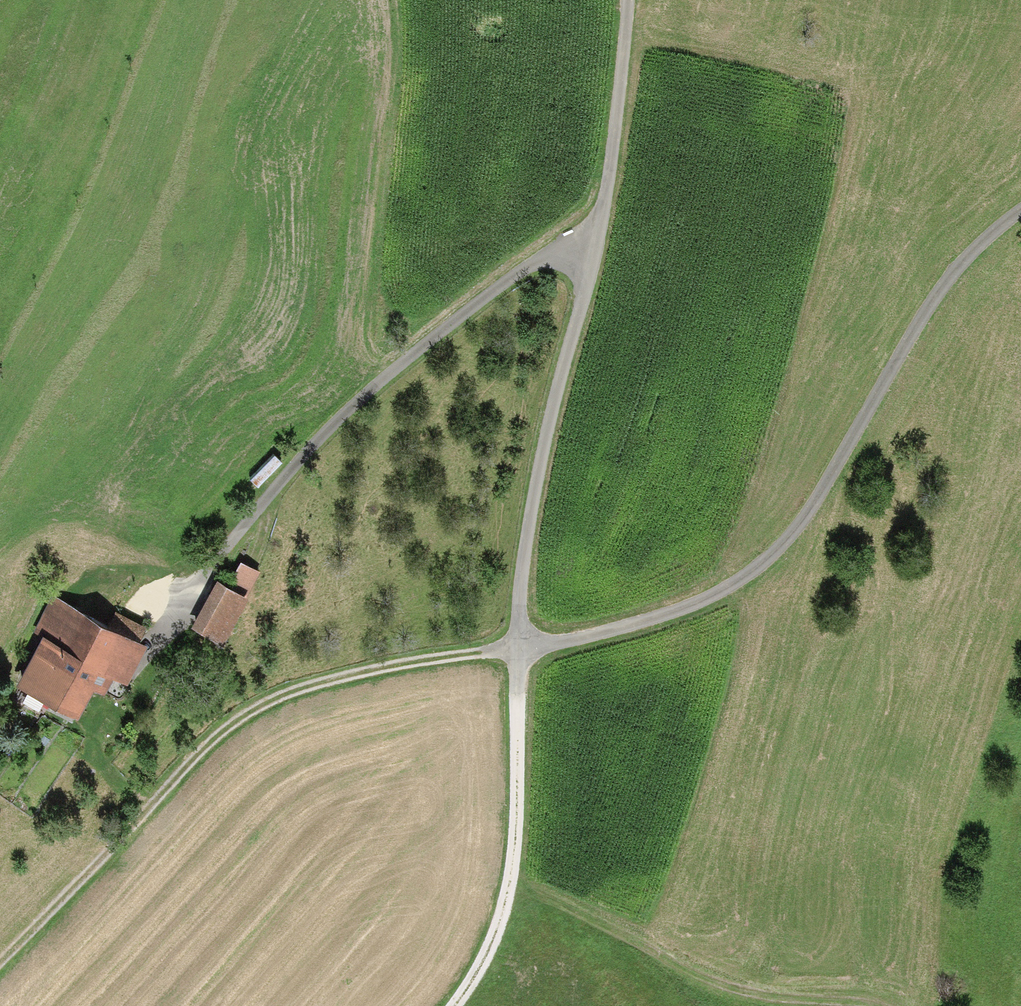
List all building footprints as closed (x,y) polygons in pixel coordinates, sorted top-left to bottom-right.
[(238,571),(225,598),(240,605),(254,579),(238,571)] [(113,621),(54,591),(34,631),(40,634),(17,677),(49,694),(77,708),(92,680),(106,687),(114,671),(126,677),(147,638),(143,635),(113,621)] [(215,593),(194,635),(219,648),(240,605),(225,598),(215,593)] [(113,621),(143,635),(149,624),(120,608),(113,621)]
